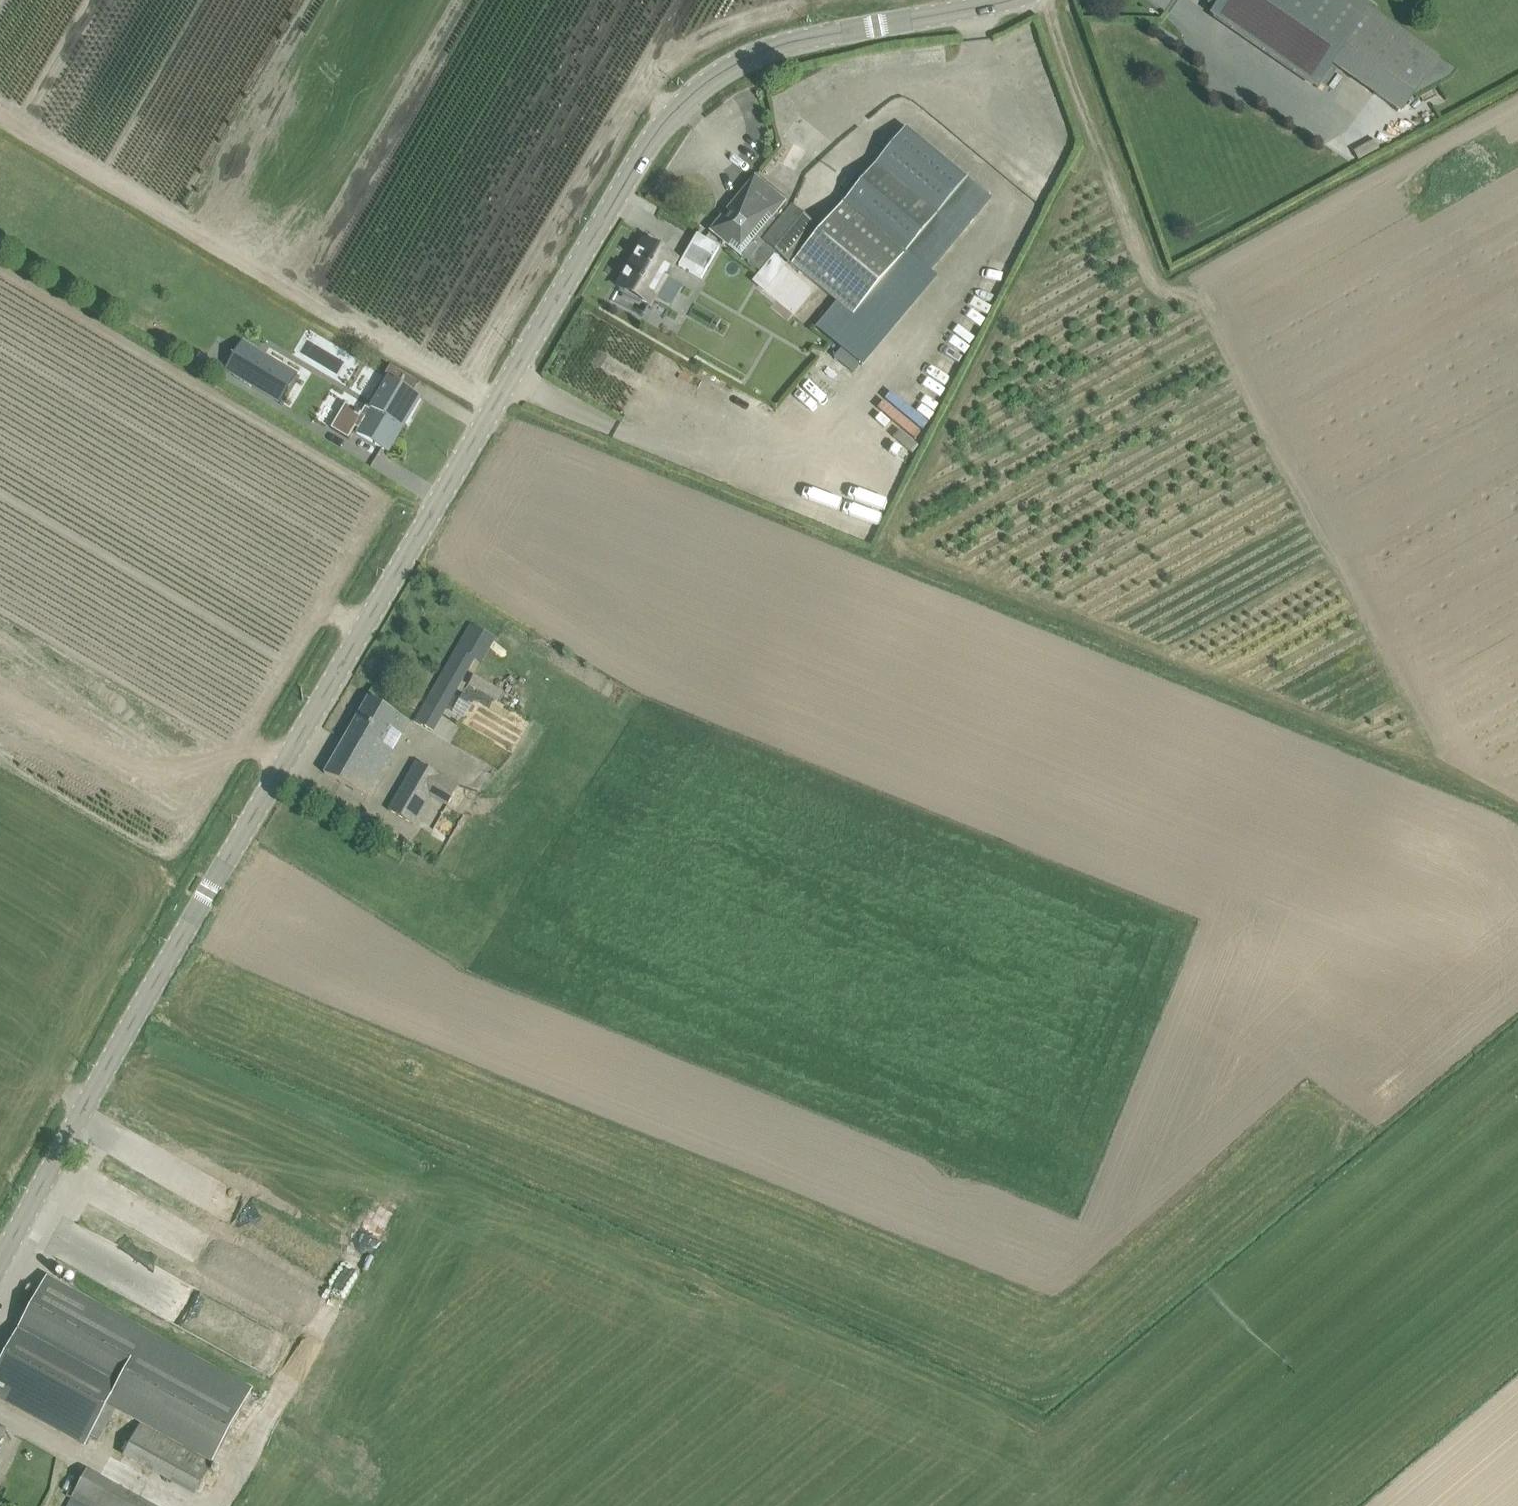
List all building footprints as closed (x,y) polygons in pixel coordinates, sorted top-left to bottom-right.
[(1211,15),(1316,88),(1373,6),(1365,0),(1222,0),(1211,15)] [(820,231),(791,207),(784,202),(785,202),(755,178),(727,211),(731,214),(726,220),(722,217),(711,231),(759,272),(761,270),(773,256),(776,251),(849,315),(966,180),(906,128),(820,231)] [(680,263),(678,266),(701,279),(719,248),(696,235),(680,263)] [(623,279),(618,287),(619,288),(626,292),(624,296),(639,304),(641,301),(648,305),(649,305),(654,297),(654,296),(665,277),(666,277),(671,269),(670,269),(673,263),(675,260),(668,256),(668,257),(663,254),(663,253),(664,252),(662,251),(662,252),(657,249),(658,249),(656,248),(656,249),(655,250),(650,247),(651,246),(644,242),(639,251),(638,250),(633,258),(634,259),(628,271),(626,270),(622,278),(623,279)] [(782,264),(773,256),(761,270),(770,277),(782,264)] [(274,403),(292,372),(235,339),(217,370),(274,403)] [(357,433),(383,448),(404,414),(408,416),(419,397),(412,393),(396,384),(403,373),(389,365),(383,376),(366,405),(371,409),(357,433)] [(350,439),(358,416),(336,409),(328,431),(350,439)] [(471,626),(414,723),(434,735),(491,638),(471,626)] [(461,695),(453,711),(463,716),(471,700),(461,695)] [(409,721),(368,698),(324,774),(370,800),(397,753),(382,744),(392,728),(402,734),(409,721)] [(418,761),(388,811),(416,827),(433,798),(449,808),(461,787),(418,761)] [(0,1363),(0,1399),(85,1445),(89,1437),(98,1441),(116,1408),(142,1423),(213,1462),(251,1391),(46,1279),(0,1363)] [(213,1462),(142,1423),(126,1452),(197,1491),(213,1462)] [(87,1472),(68,1505),(149,1505),(87,1472)]
